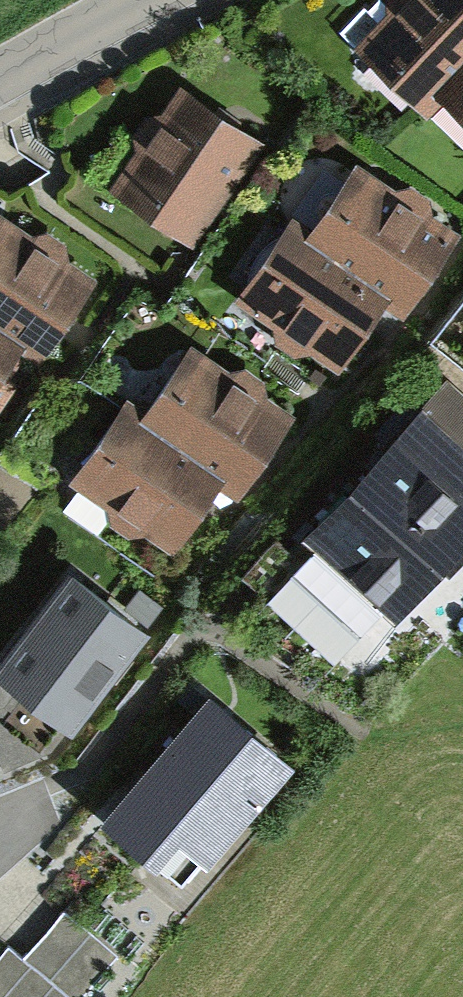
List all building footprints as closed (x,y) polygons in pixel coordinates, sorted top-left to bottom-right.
[(446,82),(462,64),(462,0),(396,0),(397,16),(372,41),(431,98),(446,82)] [(446,82),(462,98),(462,64),(446,82)] [(146,151),(126,180),(194,227),(252,142),(184,95),(166,121),(150,124),(143,134),(146,151)] [(393,199),(364,178),(318,246),(384,291),(403,304),(449,237),(424,219),(421,203),(409,195),(393,199)] [(0,224),(0,322),(21,336),(38,349),(84,281),(59,264),(57,249),(45,241),(30,244),(0,224)] [(384,291),(318,246),(300,233),(253,300),(283,321),(284,336),(296,344),(312,341),(338,359),(384,291)] [(0,322),(0,369),(21,336),(0,322)] [(228,381),(199,360),(153,428),(219,473),(237,486),(283,418),(258,401),(255,386),(244,377),(228,381)] [(11,383),(0,375),(0,400),(11,383)] [(294,572),(361,634),(381,611),(396,625),(446,573),(451,579),(462,565),(462,398),(446,384),(304,540),(314,551),(294,572)] [(219,473),(153,428),(134,415),(88,482),(117,502),(120,518),(131,526),(147,523),(173,540),(219,473)] [(73,577),(0,669),(0,684),(0,685),(0,758),(5,769),(52,750),(63,735),(72,742),(152,638),(73,577)] [(162,608),(140,590),(126,608),(148,625),(162,608)] [(296,771),(213,700),(102,829),(145,865),(136,875),(182,914),(255,830),(250,825),(296,771)] [(23,957),(68,996),(83,996),(118,957),(64,910),(23,957)] [(23,957),(10,946),(0,957),(0,996),(68,996),(23,957)]
